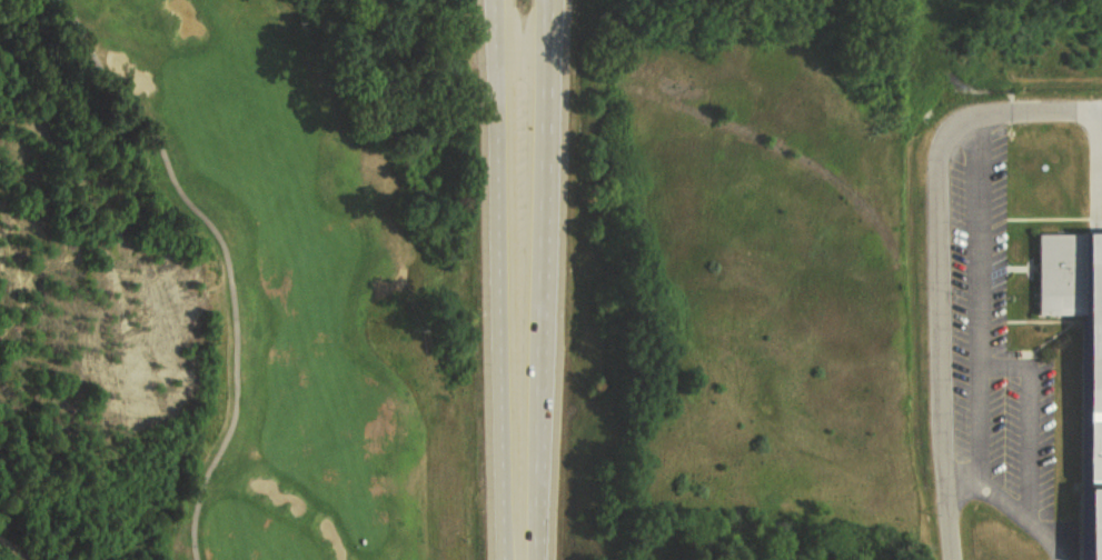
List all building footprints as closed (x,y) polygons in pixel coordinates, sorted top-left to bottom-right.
[(1040,235),(1040,317),(1082,316),(1089,319),(1091,488),(1093,488),(1094,559),(1101,559),(1101,235),(1040,235)]
